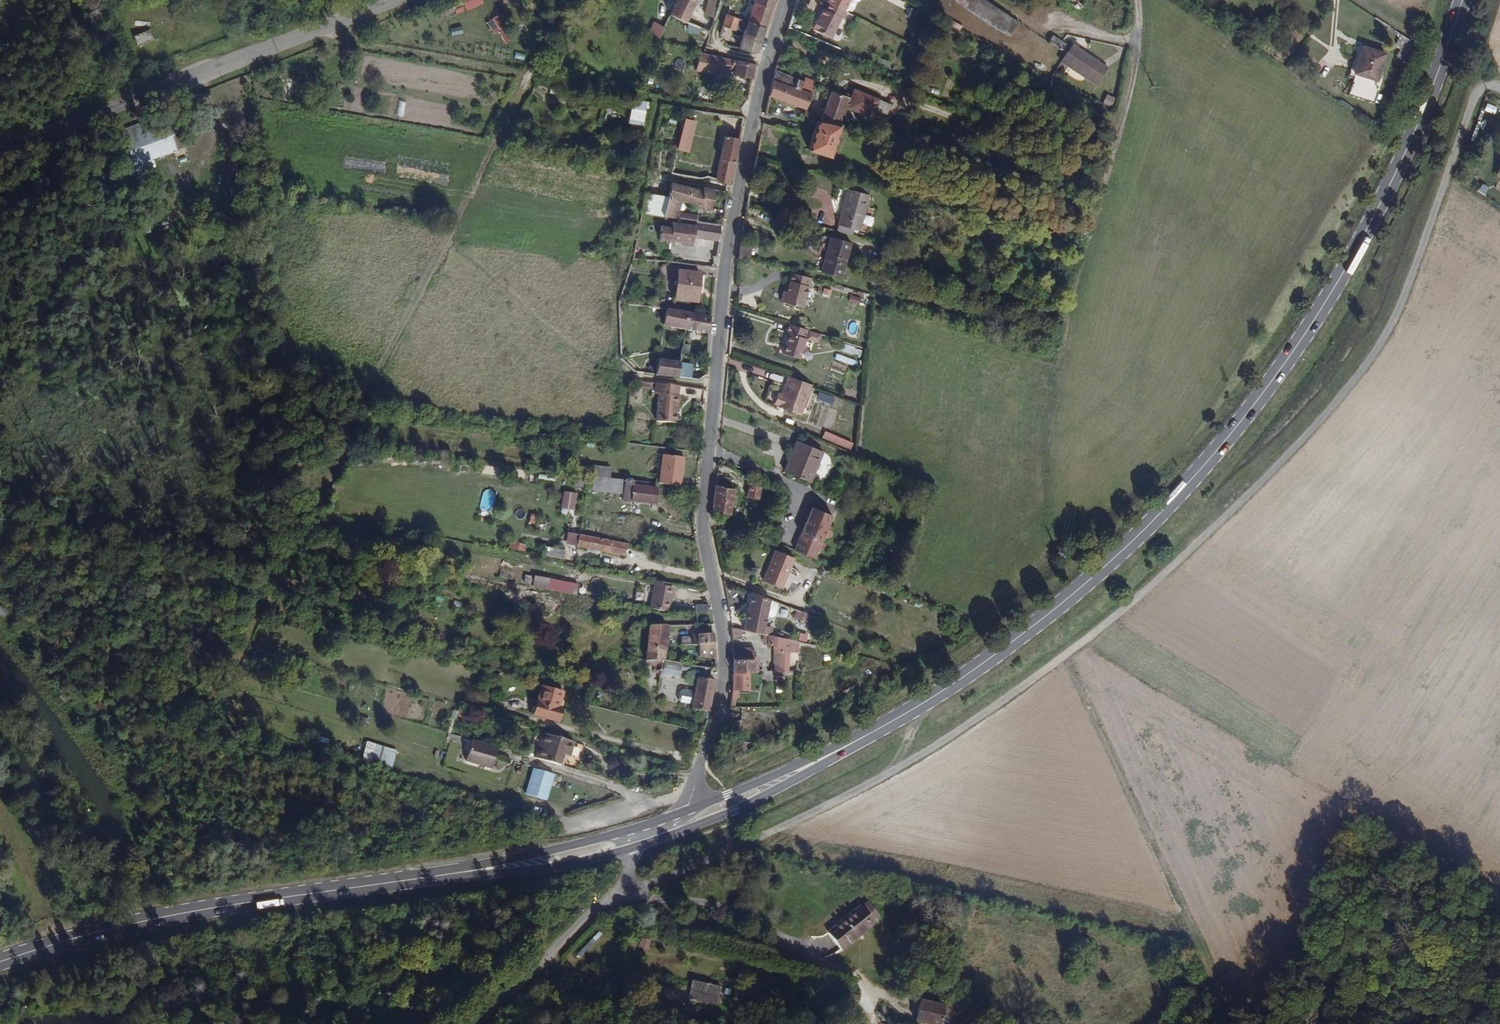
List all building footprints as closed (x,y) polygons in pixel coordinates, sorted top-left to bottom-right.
[(695,0),(674,0),(667,16),(684,22),(695,0)] [(704,13),(715,15),(719,0),(707,0),(704,13)] [(743,0),(731,0),(729,2),(736,11),(745,3),(743,0)] [(773,0),(754,0),(747,19),(765,25),(773,0)] [(848,0),(825,0),(829,2),(844,9),(848,0)] [(977,0),(957,0),(971,9),(977,0)] [(1016,18),(988,0),(977,0),(971,9),(1007,31),(1016,18)] [(1091,0),(1076,0),(1071,7),(1081,13),(1091,0)] [(911,20),(918,6),(910,1),(902,15),(911,20)] [(832,37),(841,16),(843,17),(846,9),(844,9),(829,2),(826,9),(823,8),(818,21),(816,20),(813,27),(814,28),(814,29),(832,37)] [(733,29),(738,16),(725,12),(723,20),(722,26),(733,29)] [(756,51),(765,25),(747,19),(738,48),(756,51)] [(648,34),(658,39),(665,25),(655,20),(648,34)] [(1063,41),(1053,35),(1050,39),(1060,46),(1063,41)] [(1108,65),(1076,43),(1072,47),(1063,41),(1060,46),(1075,55),(1103,72),(1108,65)] [(1373,78),(1381,51),(1360,44),(1351,71),(1373,78)] [(754,64),(734,59),(698,51),(695,70),(710,73),(711,67),(730,71),(730,73),(747,77),(747,80),(750,81),(754,64)] [(1103,72),(1075,55),(1070,63),(1074,64),(1080,68),(1098,80),(1103,72)] [(269,81),(264,68),(260,70),(260,71),(264,82),(269,81)] [(808,110),(816,85),(775,69),(769,95),(789,103),(797,106),(808,110)] [(870,121),(870,120),(873,112),(877,101),(851,92),(850,95),(842,92),(841,94),(816,85),(808,110),(824,115),(822,122),(837,128),(843,112),(870,121)] [(727,101),(728,93),(720,91),(720,93),(718,103),(726,105),(727,101)] [(637,121),(639,99),(629,97),(628,106),(627,106),(626,120),(637,121)] [(886,117),(889,106),(877,101),(873,112),(882,116),(886,117)] [(879,123),(882,116),(873,112),(870,120),(879,123)] [(742,123),(743,116),(723,114),(722,120),(742,123)] [(828,160),(839,128),(837,128),(822,122),(818,121),(807,152),(828,160)] [(686,150),(692,130),(682,127),(677,147),(686,150)] [(729,182),(734,160),(739,137),(726,134),(716,180),(729,182)] [(708,207),(713,188),(702,187),(701,189),(670,181),(667,196),(663,217),(676,219),(677,215),(673,214),(677,197),(708,207)] [(854,228),(865,192),(847,187),(836,223),(854,228)] [(663,217),(667,196),(644,191),(642,201),(640,212),(663,217)] [(698,221),(699,215),(679,213),(678,219),(693,221),(698,221)] [(722,224),(723,216),(706,214),(705,222),(722,224)] [(719,240),(722,224),(705,222),(698,221),(693,221),(693,224),(672,221),(671,224),(660,223),(658,237),(693,242),(694,236),(719,240)] [(841,277),(850,241),(829,236),(820,272),(841,277)] [(750,259),(751,243),(741,241),(739,256),(750,259)] [(698,301),(699,272),(677,271),(675,300),(698,301)] [(814,309),(819,291),(821,289),(824,279),(800,272),(791,302),(814,309)] [(687,330),(690,314),(667,310),(663,327),(687,330)] [(709,334),(711,317),(690,314),(687,330),(709,334)] [(808,337),(811,327),(790,320),(787,329),(790,332),(784,349),(801,356),(808,337)] [(820,341),(823,331),(811,327),(808,337),(820,341)] [(677,378),(680,363),(657,360),(654,375),(677,378)] [(692,380),(694,366),(680,363),(677,378),(692,380)] [(796,408),(809,377),(784,368),(777,385),(773,385),(769,395),(796,408)] [(676,403),(676,396),(675,396),(676,386),(653,381),(652,393),(655,393),(653,420),(671,421),(672,403),(676,403)] [(806,480),(819,450),(793,439),(780,468),(806,480)] [(678,485),(682,455),(660,452),(657,482),(678,485)] [(609,476),(609,467),(587,464),(587,474),(609,476)] [(732,514),(736,489),(729,488),(730,477),(716,474),(712,509),(713,510),(732,514)] [(759,500),(762,479),(752,477),(749,498),(759,500)] [(614,486),(615,480),(602,478),(597,478),(597,483),(596,486),(614,488),(614,486)] [(655,506),(657,490),(648,488),(649,484),(624,481),(623,487),(621,499),(655,506)] [(814,561),(833,518),(812,509),(794,552),(814,561)] [(624,557),(626,545),(597,539),(579,535),(577,548),(624,557)] [(778,585),(792,556),(774,547),(760,576),(778,585)] [(560,560),(562,552),(543,548),(542,557),(560,560)] [(667,608),(671,583),(667,582),(653,580),(648,605),(665,608),(667,608)] [(763,635),(767,617),(771,600),(752,592),(743,632),(763,635)] [(777,615),(778,606),(778,603),(771,600),(767,617),(773,619),(777,615)] [(804,620),(805,614),(798,611),(796,618),(804,620)] [(662,664),(667,626),(647,626),(642,662),(662,664)] [(715,660),(712,639),(711,633),(691,635),(692,639),(680,640),(681,647),(697,646),(699,663),(715,662),(715,660)] [(785,673),(786,648),(786,640),(772,637),(772,646),(776,648),(774,673),(785,673)] [(753,672),(754,657),(752,654),(752,648),(732,648),(733,663),(732,674),(748,674),(748,672),(753,672)] [(748,690),(748,674),(732,674),(731,689),(748,690)] [(709,709),(713,681),(696,678),(691,709),(708,711),(709,709)] [(555,706),(559,692),(538,686),(530,713),(555,720),(559,707),(555,706)] [(564,755),(568,740),(538,731),(529,756),(555,764),(558,753),(564,755)] [(487,761),(491,744),(465,737),(462,752),(487,761)] [(487,761),(462,752),(460,759),(485,766),(487,761)] [(547,774),(525,768),(524,772),(546,779),(547,774)] [(540,800),(546,779),(524,772),(518,793),(540,800)] [(837,949),(869,920),(867,919),(873,913),(861,900),(855,906),(854,904),(822,934),(837,949)] [(975,1004),(918,994),(915,1017),(939,1021),(941,1009),(973,1014),(975,1004)] [(864,1005),(865,1001),(850,997),(849,1003),(864,1005)] [(973,1014),(941,1009),(939,1021),(956,1023),(972,1023),(973,1014)]
